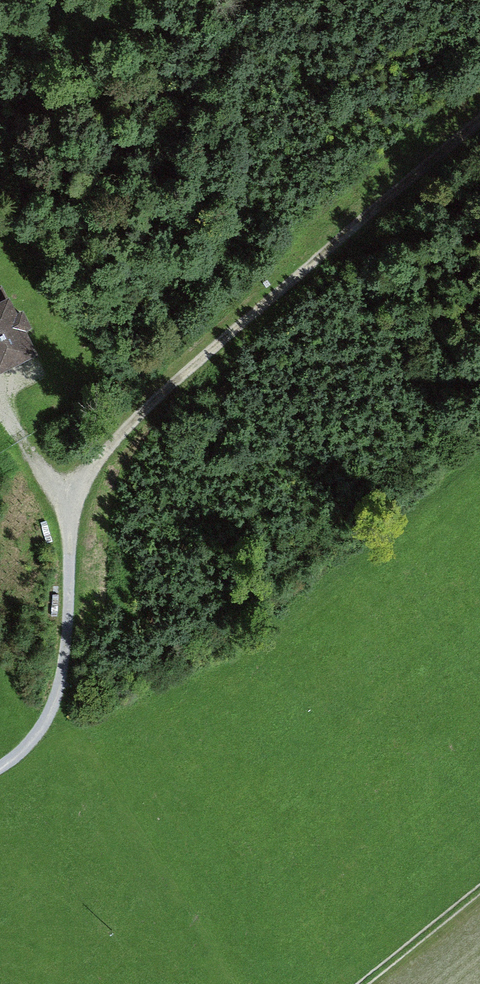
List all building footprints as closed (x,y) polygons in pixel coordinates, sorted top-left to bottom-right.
[(44,350),(17,292),(0,300),(0,370),(44,350)]
